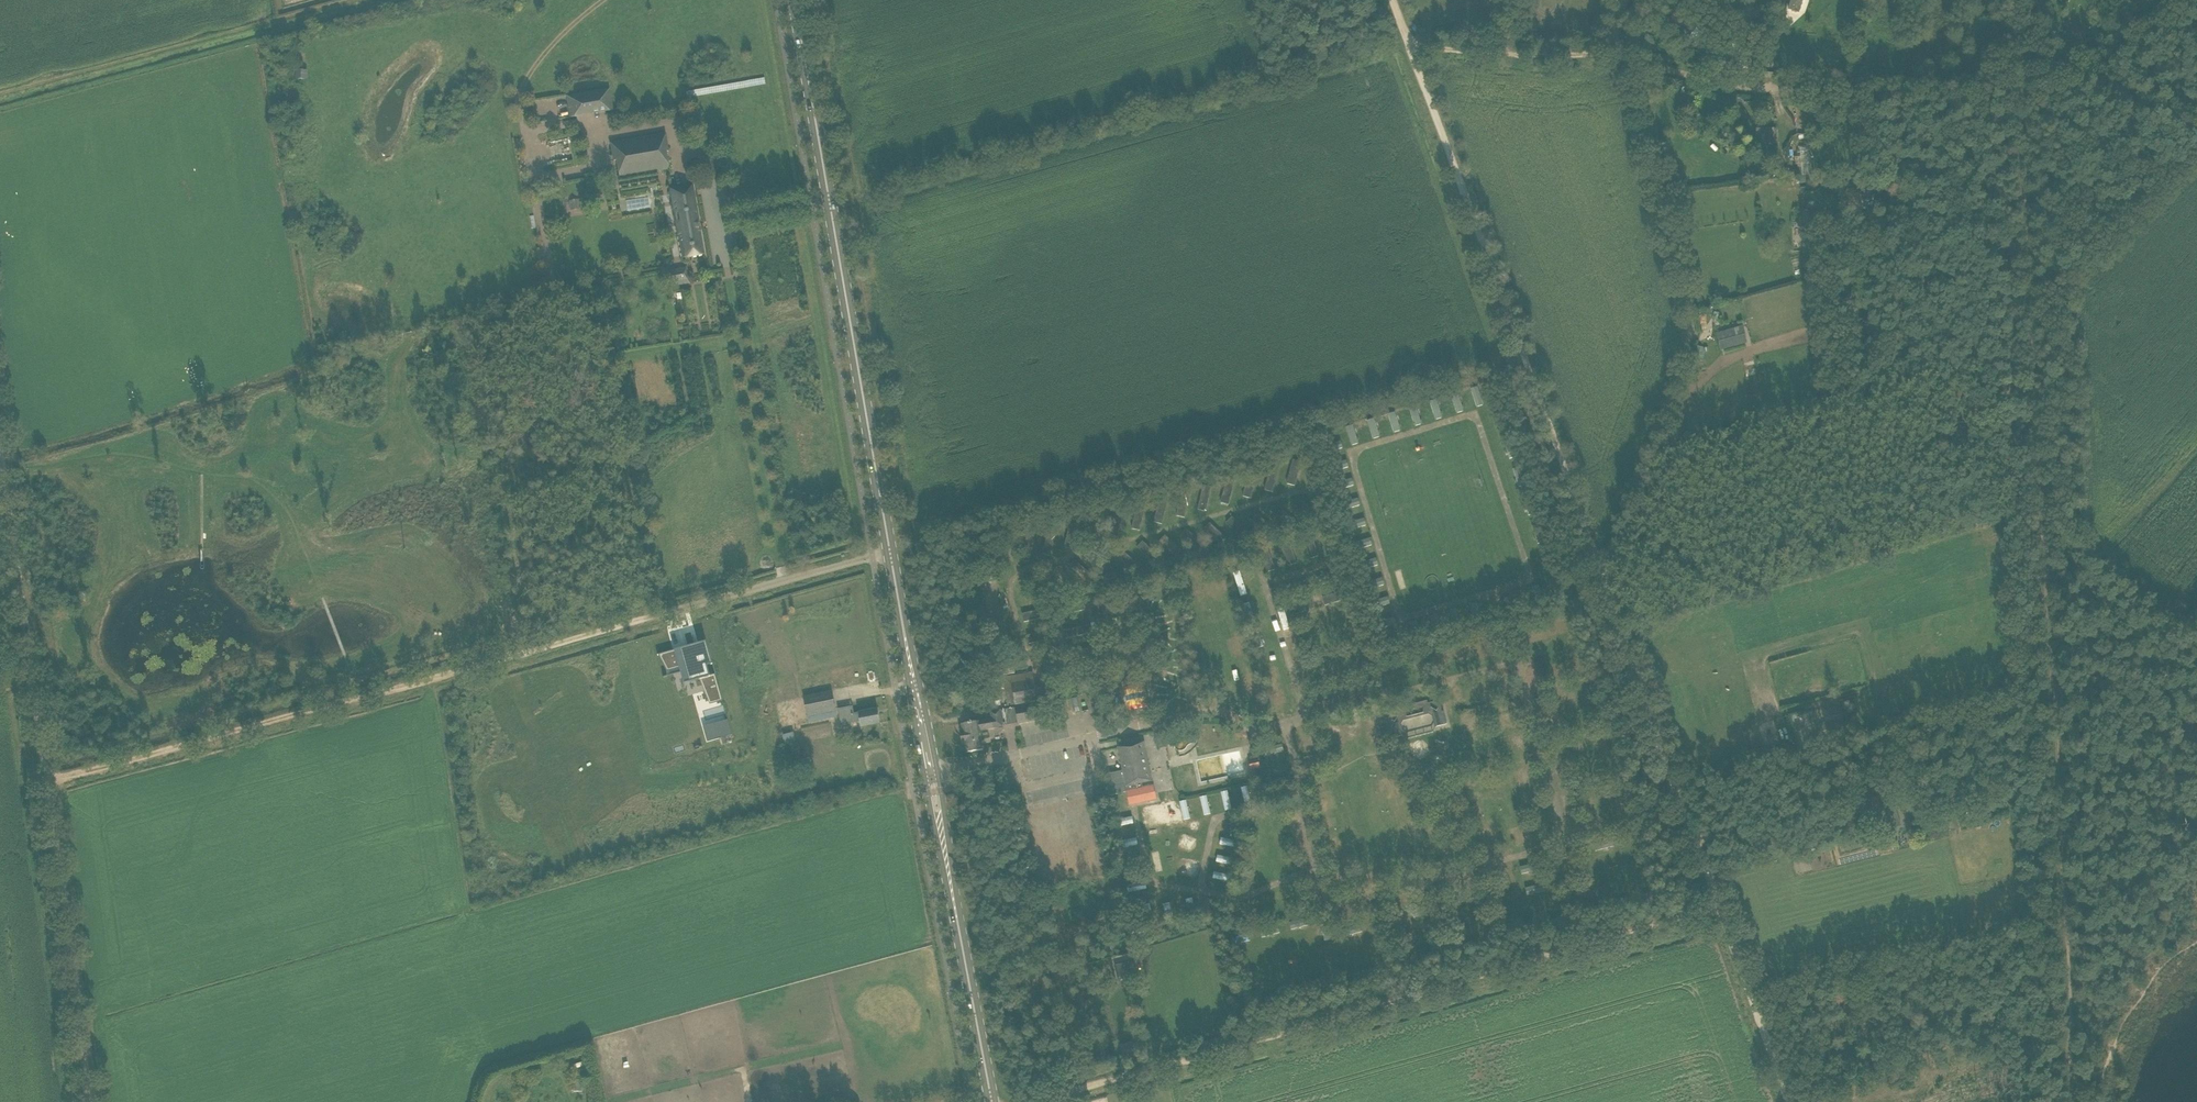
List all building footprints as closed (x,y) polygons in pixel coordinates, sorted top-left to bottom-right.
[(1789,9),(1798,12),(1800,7),(1802,0),(1792,0),(1791,4),(1789,9)] [(2061,45),(2062,45),(2076,41),(2073,30),(2059,34),(2061,45)] [(1725,50),(1723,63),(1734,64),(1735,51),(1725,50)] [(565,96),(570,117),(613,109),(609,87),(565,96)] [(1774,141),(1774,129),(1773,129),(1773,128),(1772,128),(1772,129),(1765,129),(1765,130),(1756,130),(1756,138),(1756,143),(1765,143),(1765,141),(1772,141),(1772,143),(1772,144),(1773,144),(1776,144),(1776,142),(1776,141),(1775,141),(1774,141)] [(665,133),(655,135),(610,143),(613,161),(616,161),(619,178),(669,169),(666,151),(668,151),(665,133)] [(1811,175),(1809,149),(1800,149),(1800,157),(1795,157),(1795,165),(1798,164),(1798,170),(1791,171),(1792,178),(1811,175)] [(692,185),(670,189),(682,258),(704,254),(692,185)] [(569,201),(570,210),(580,208),(579,199),(569,201)] [(1802,212),(1803,233),(1817,232),(1816,211),(1802,212)] [(687,268),(667,271),(670,286),(689,283),(687,268)] [(1734,347),(1744,345),(1745,344),(1740,327),(1716,334),(1721,349),(1730,347),(1729,343),(1733,342),(1734,347)] [(1475,406),(1482,405),(1480,386),(1473,387),(1475,406)] [(1287,483),(1295,485),(1301,465),(1293,463),(1287,483)] [(1266,490),(1274,490),(1276,471),(1269,470),(1266,490)] [(1228,504),(1235,483),(1227,480),(1221,501),(1228,504)] [(1213,484),(1204,482),(1198,508),(1206,510),(1213,484)] [(1154,520),(1162,523),(1168,502),(1160,500),(1154,520)] [(1213,542),(1222,536),(1212,522),(1203,528),(1213,542)] [(1241,596),(1248,593),(1240,570),(1233,572),(1241,596)] [(1113,604),(1101,607),(1103,616),(1115,613),(1114,608),(1113,604)] [(1553,632),(1561,630),(1559,623),(1551,625),(1553,632)] [(1229,642),(1230,646),(1224,647),(1226,654),(1242,651),(1239,639),(1229,642)] [(658,654),(657,654),(658,655),(658,656),(667,671),(685,666),(686,670),(686,671),(688,680),(689,682),(690,681),(698,679),(699,679),(700,679),(704,688),(709,701),(720,698),(721,700),(714,674),(710,675),(708,676),(707,671),(705,665),(709,664),(711,663),(706,645),(705,645),(695,648),(694,644),(693,644),(659,654),(658,654)] [(1456,661),(1465,659),(1462,646),(1453,648),(1456,661)] [(1553,671),(1556,681),(1573,676),(1569,666),(1553,671)] [(1038,701),(1034,679),(1011,683),(1015,705),(1038,701)] [(1557,690),(1559,700),(1573,697),(1571,687),(1557,690)] [(1480,703),(1494,701),(1493,689),(1478,692),(1480,703)] [(831,691),(821,693),(804,697),(807,716),(808,716),(809,723),(837,717),(835,710),(831,691)] [(1427,700),(1398,707),(1399,711),(1393,712),(1388,719),(1390,726),(1389,726),(1393,738),(1404,735),(1401,725),(1403,721),(1428,714),(1432,717),(1435,727),(1447,724),(1444,712),(1442,712),(1441,706),(1435,702),(1428,703),(1427,700)] [(1016,707),(1016,708),(1018,723),(1041,719),(1038,704),(1016,707)] [(839,709),(841,720),(837,721),(838,726),(861,722),(862,726),(879,723),(877,710),(853,714),(852,707),(853,707),(839,709)] [(983,750),(980,731),(1003,727),(1003,725),(1000,712),(990,714),(991,719),(962,724),(963,731),(961,731),(963,744),(965,743),(967,753),(983,750)] [(1812,721),(1817,721),(1817,712),(1803,712),(1803,719),(1806,719),(1806,725),(1812,725),(1812,721)] [(1816,733),(1844,725),(1842,717),(1826,722),(1814,725),(1816,733)] [(1351,736),(1363,733),(1359,718),(1348,720),(1351,736)] [(729,728),(718,731),(721,743),(733,740),(729,728)] [(783,734),(785,744),(795,742),(793,732),(783,734)] [(1464,738),(1468,752),(1481,748),(1477,734),(1464,738)] [(1152,779),(1147,758),(1144,742),(1118,747),(1123,770),(1105,774),(1109,795),(1127,792),(1130,804),(1156,799),(1153,786),(1143,788),(1142,783),(1152,781),(1152,779)] [(1270,778),(1263,747),(1251,750),(1253,757),(1250,757),(1251,760),(1249,761),(1251,770),(1255,769),(1258,781),(1270,778)] [(1317,757),(1305,760),(1308,771),(1320,768),(1317,757)] [(1533,759),(1519,761),(1521,775),(1535,773),(1533,759)] [(1248,785),(1242,786),(1246,805),(1252,804),(1248,785)] [(1539,801),(1537,789),(1523,792),(1526,804),(1539,801)] [(1226,810),(1232,809),(1229,790),(1223,791),(1226,810)] [(1210,792),(1211,813),(1224,812),(1223,791),(1210,792)] [(1478,803),(1476,792),(1465,794),(1467,804),(1478,803)] [(1201,795),(1204,815),(1210,814),(1208,794),(1201,795)] [(1180,800),(1183,819),(1190,818),(1188,799),(1180,800)] [(1387,829),(1385,817),(1374,818),(1375,830),(1387,829)] [(1519,844),(1531,841),(1527,825),(1515,828),(1519,844)] [(1353,828),(1355,838),(1365,837),(1364,826),(1353,828)] [(1497,832),(1483,834),(1487,851),(1500,849),(1497,832)] [(1218,855),(1217,860),(1230,864),(1231,859),(1218,855)] [(1126,965),(1116,968),(1120,985),(1131,982),(1126,965)] [(1132,1043),(1121,1046),(1123,1052),(1134,1049),(1132,1043)]
